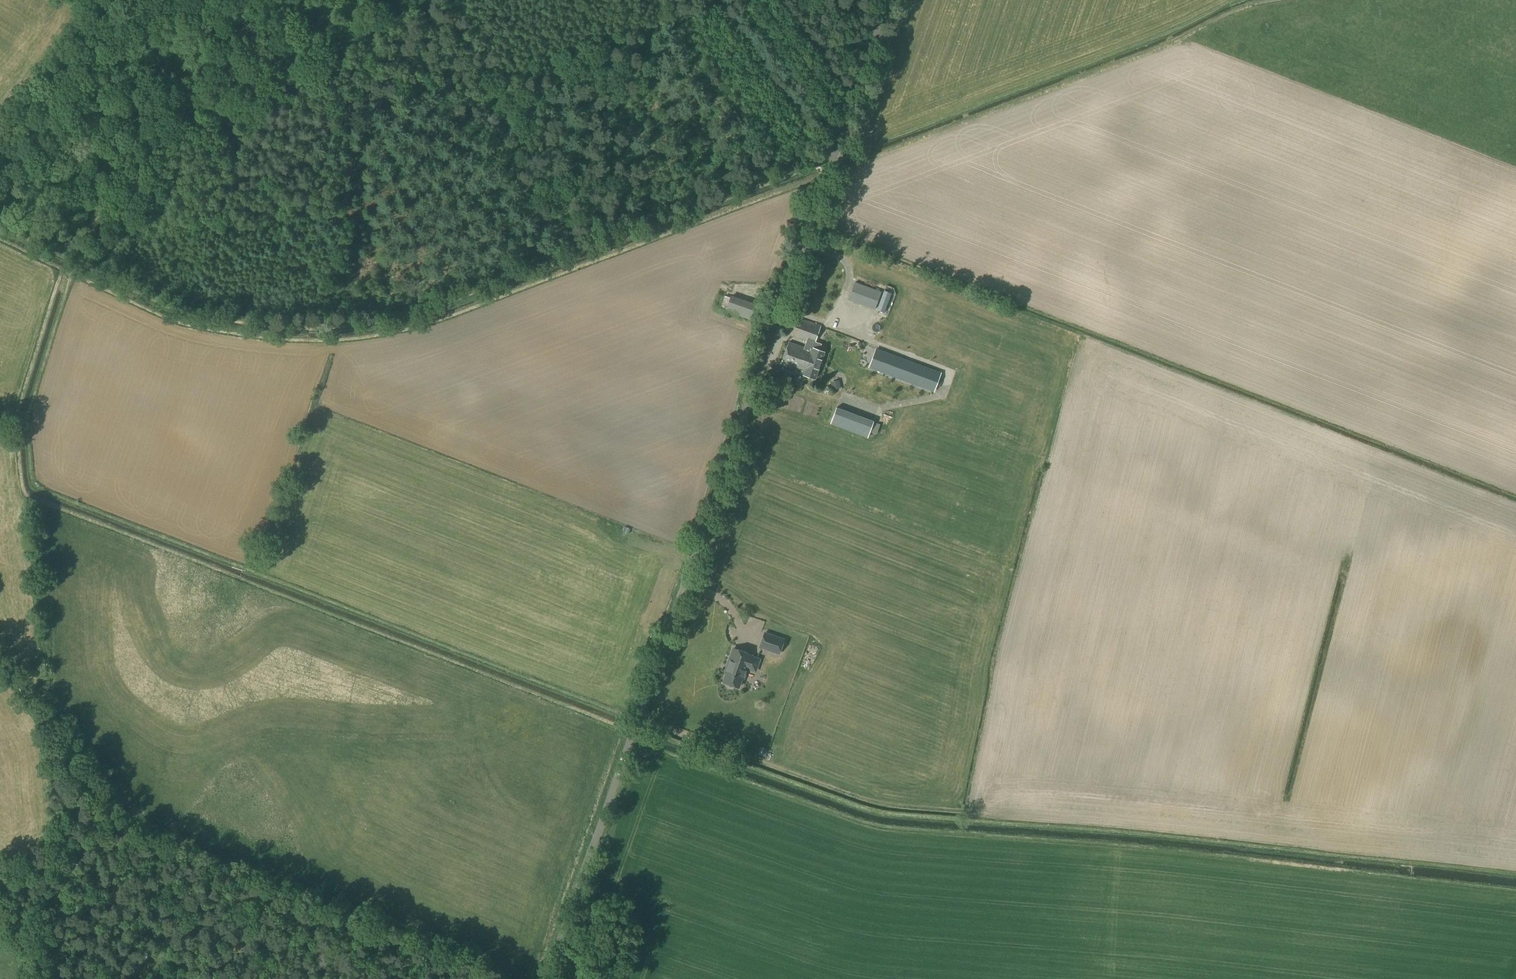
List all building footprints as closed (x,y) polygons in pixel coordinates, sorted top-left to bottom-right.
[(854,283),(848,300),(874,310),(881,292),(854,283)] [(881,292),(875,310),(885,313),(891,296),(881,292)] [(754,321),(760,305),(730,295),(725,311),(754,321)] [(815,342),(820,327),(792,317),(786,333),(807,341),(807,340),(815,342)] [(788,342),(784,353),(780,364),(804,373),(803,375),(815,379),(819,366),(824,353),(812,349),(812,351),(788,342)] [(933,392),(940,373),(890,354),(876,349),(869,368),(933,392)] [(840,388),(839,381),(830,383),(832,390),(840,388)] [(836,408),(830,423),(868,437),(870,432),(876,435),(880,424),(873,422),(836,408)] [(877,417),(883,420),(888,413),(882,409),(877,417)] [(764,633),(759,647),(779,654),(783,640),(764,633)] [(726,673),(723,682),(727,684),(728,686),(730,687),(732,688),(735,686),(738,687),(741,678),(743,679),(747,668),(752,670),(756,668),(759,660),(751,657),(751,655),(733,648),(725,672),(726,673)] [(760,747),(758,753),(764,756),(767,749),(760,747)]
